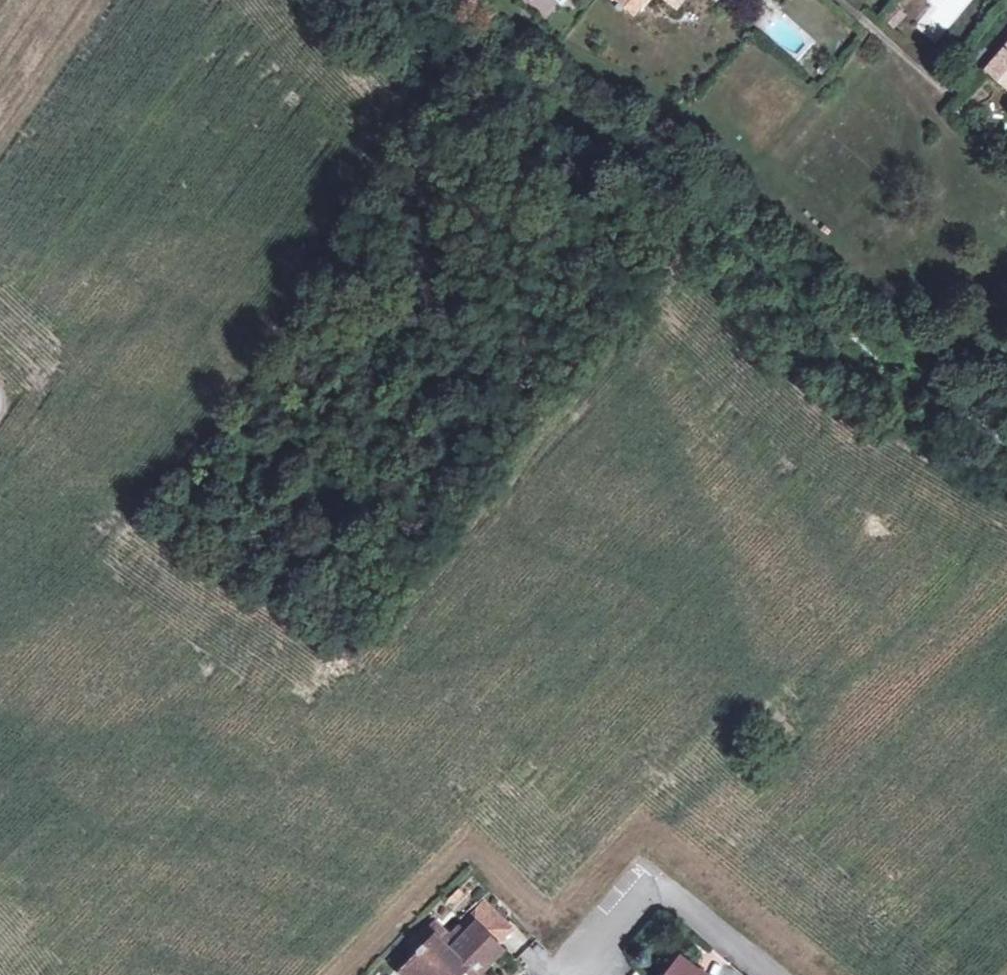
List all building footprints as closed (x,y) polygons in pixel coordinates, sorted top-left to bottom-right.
[(633,14),(645,0),(616,0),(633,14)] [(985,70),(1006,88),(1006,43),(985,70)] [(472,922),(494,943),(509,927),(481,900),(448,935),(435,922),(424,933),(428,937),(433,933),(448,947),(472,922)] [(494,943),(472,922),(448,947),(433,933),(428,937),(399,968),(406,974),(451,974),(464,962),(473,971),(485,958),(482,955),(494,943)] [(663,974),(704,974),(679,955),(663,974)]
